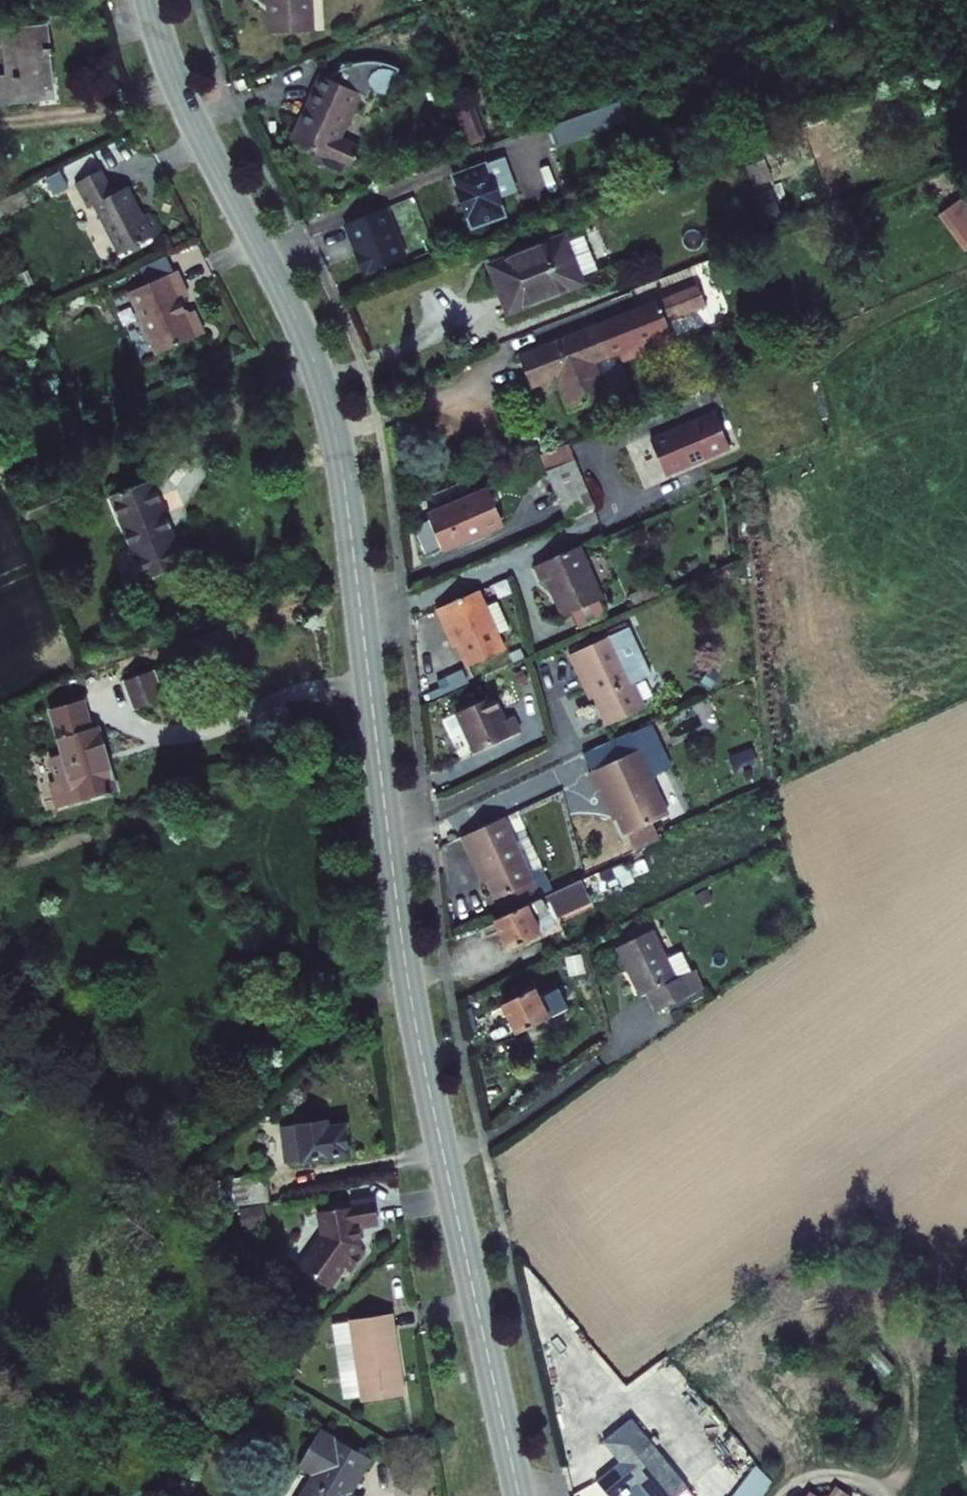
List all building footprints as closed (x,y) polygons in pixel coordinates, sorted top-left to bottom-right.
[(276,38),(318,36),(316,0),(274,0),(276,38)] [(52,97),(47,49),(51,48),(48,26),(2,31),(7,77),(0,77),(0,102),(52,97)] [(351,74),(349,75),(341,71),(332,89),(320,83),(289,146),(318,160),(314,168),(337,179),(341,171),(347,174),(356,155),(336,145),(357,101),(365,105),(382,70),(379,69),(376,68),(372,68),(368,68),(364,69),(361,70),(358,70),(354,71),(352,72),(351,74)] [(595,108),(553,123),(561,146),(603,131),(595,108)] [(483,142),(474,117),(458,123),(466,147),(483,142)] [(101,146),(83,154),(90,172),(108,164),(101,146)] [(75,158),(83,175),(90,172),(83,154),(75,158)] [(118,187),(108,164),(90,172),(124,248),(161,232),(151,207),(144,211),(131,181),(118,187)] [(118,251),(124,248),(90,172),(83,175),(77,178),(87,201),(94,198),(118,251)] [(508,223),(489,172),(455,184),(474,235),(508,223)] [(937,214),(964,252),(966,249),(966,201),(963,196),(937,214)] [(389,208),(344,221),(360,275),(405,262),(389,208)] [(496,269),(514,314),(584,286),(567,243),(557,247),(554,239),(514,254),(516,261),(496,269)] [(139,269),(145,283),(172,272),(166,257),(139,269)] [(177,271),(140,286),(168,349),(197,338),(181,299),(187,296),(177,271)] [(677,296),(680,303),(718,288),(715,281),(677,296)] [(155,354),(168,349),(140,286),(130,290),(155,354)] [(726,308),(718,288),(680,303),(687,323),(726,308)] [(618,350),(605,319),(525,353),(539,385),(563,375),(577,407),(617,390),(602,357),(618,350)] [(718,405),(654,433),(670,470),(734,442),(718,405)] [(558,471),(574,518),(600,508),(582,462),(558,471)] [(114,496),(145,577),(193,559),(184,536),(175,540),(152,481),(114,496)] [(500,486),(440,512),(457,548),(516,522),(500,486)] [(557,578),(574,615),(614,597),(589,543),(543,564),(551,581),(557,578)] [(498,607),(491,591),(449,610),(457,627),(462,625),(482,669),(519,652),(511,635),(524,629),(512,601),(498,607)] [(637,636),(619,644),(576,664),(588,690),(594,688),(615,733),(651,715),(640,692),(658,683),(637,636)] [(125,683),(136,710),(166,700),(156,672),(125,683)] [(463,713),(481,752),(526,732),(520,718),(511,722),(499,696),(463,713)] [(54,808),(114,793),(98,728),(90,730),(83,702),(51,710),(62,755),(48,758),(54,782),(48,784),(54,808)] [(591,762),(599,779),(643,757),(636,741),(591,762)] [(599,779),(596,780),(604,799),(611,796),(631,840),(675,820),(645,757),(643,757),(599,779)] [(552,909),(513,824),(471,844),(478,858),(483,856),(516,927),(552,909)] [(603,893),(628,885),(620,864),(596,873),(603,893)] [(596,907),(589,890),(552,909),(516,927),(509,930),(523,960),(566,939),(559,925),(596,907)] [(709,981),(685,992),(663,944),(627,960),(650,1009),(659,1005),(667,1023),(717,1000),(709,981)] [(529,1039),(558,1024),(570,1018),(556,988),(514,1009),(529,1039)] [(564,1035),(558,1024),(529,1039),(534,1049),(564,1035)] [(289,1169),(350,1161),(347,1134),(335,1135),(334,1128),(285,1135),(289,1169)] [(268,1176),(215,1183),(219,1209),(271,1202),(268,1176)] [(377,1229),(373,1205),(333,1210),(334,1216),(318,1218),(321,1240),(299,1270),(328,1291),(342,1272),(348,1276),(362,1256),(357,1252),(359,1249),(356,1228),(363,1228),(363,1231),(377,1229)] [(352,1324),(361,1407),(404,1400),(393,1318),(352,1324)] [(334,1442),(301,1495),(349,1495),(369,1463),(334,1442)] [(639,1445),(611,1467),(628,1488),(618,1495),(681,1495),(639,1445)] [(772,1479),(749,1465),(729,1495),(761,1495),(772,1479)]
